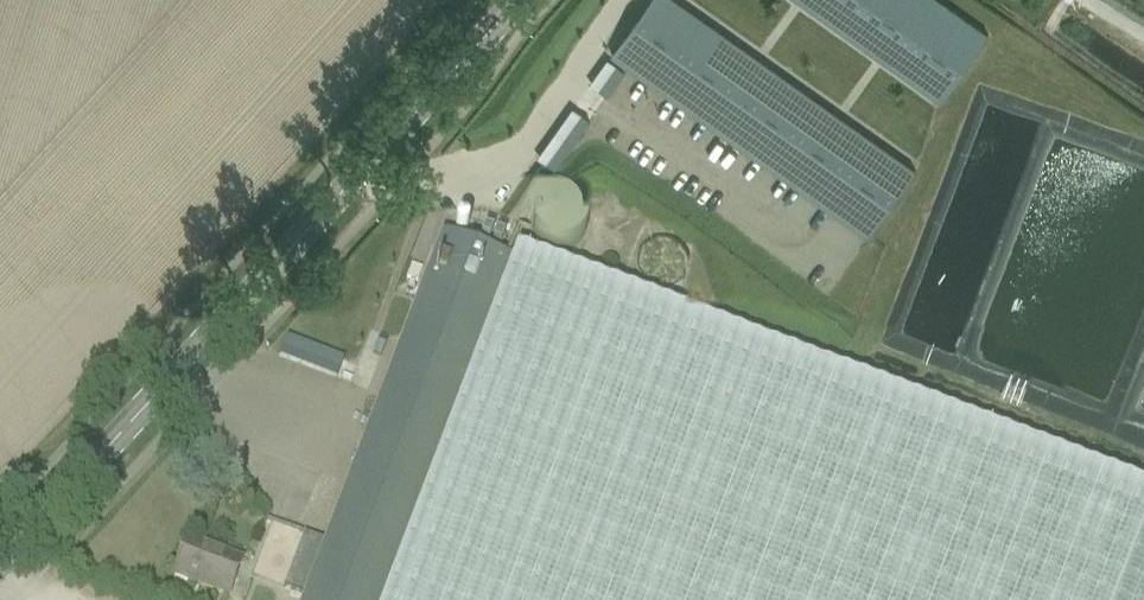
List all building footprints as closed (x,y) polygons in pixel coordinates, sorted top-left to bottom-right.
[(681,13),(663,0),(652,0),(614,53),(639,71),(681,13)] [(829,7),(853,24),(869,0),(833,0),(829,7)] [(905,0),(869,0),(853,24),(876,41),(905,0)] [(900,57),(941,0),(905,0),(876,41),(900,57)] [(943,0),(941,0),(900,57),(924,74),(966,16),(943,0)] [(663,88),(704,30),(681,13),(639,71),(663,88)] [(924,74),(949,92),(991,34),(966,16),(924,74)] [(687,105),(728,46),(704,30),(663,88),(687,105)] [(752,63),(728,46),(687,105),(710,122),(752,63)] [(608,55),(593,81),(612,92),(627,66),(608,55)] [(752,63),(710,122),(726,133),(768,75),(752,63)] [(768,75),(726,133),(750,150),(792,92),(768,75)] [(750,150),(774,167),(816,108),(792,92),(750,150)] [(575,103),(540,154),(558,166),(593,115),(575,103)] [(798,184),(840,125),(816,108),(774,167),(798,184)] [(798,184),(822,201),(863,142),(840,125),(798,184)] [(887,159),(863,142),(822,201),(845,218),(887,159)] [(887,159),(845,218),(871,236),(912,177),(887,159)] [(591,235),(593,225),(592,219),(590,213),(588,209),(584,204),(576,199),(570,197),(564,197),(558,197),(554,199),(549,201),(544,205),(539,214),(537,219),(536,226),(537,231),(539,236),(541,240),(546,246),(554,251),(562,253),(567,253),(576,251),(580,248),(585,244),(589,240),(591,235)] [(383,394),(326,544),(304,599),(382,599),(511,262),(443,236),(383,394)] [(690,276),(692,266),(691,260),(689,254),(687,250),(683,245),(674,240),(669,238),(663,238),(657,238),(652,240),(648,242),(643,246),(637,255),(636,260),(635,267),(636,272),(638,277),(640,281),(645,287),(653,292),(661,294),(665,294),(675,292),(679,289),(684,285),(687,281),(690,276)] [(516,249),(511,262),(382,599),(1143,599),(1143,488),(516,249)] [(337,378),(345,357),(288,335),(280,355),(337,378)] [(174,578),(228,598),(242,561),(188,541),(174,578)]
